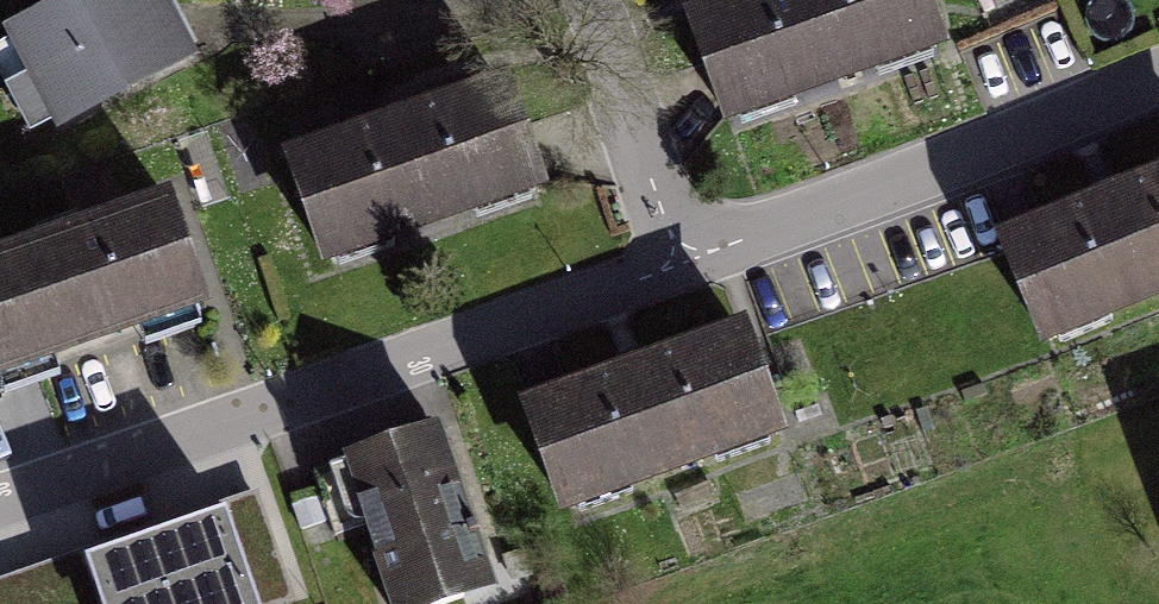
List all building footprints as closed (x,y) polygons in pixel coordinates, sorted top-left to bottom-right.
[(192,55),(163,0),(74,0),(7,36),(55,127),(192,55)] [(989,61),(965,0),(684,0),(743,154),(989,61)] [(337,260),(543,190),(506,80),(300,149),(337,260)] [(1158,312),(1158,167),(998,232),(1048,356),(1158,312)] [(208,290),(170,188),(0,250),(0,367),(208,290)] [(574,516),(790,436),(748,322),(531,401),(574,516)] [(442,438),(352,467),(395,603),(418,603),(488,582),(442,438)] [(54,555),(71,603),(213,603),(181,512),(54,555)]
